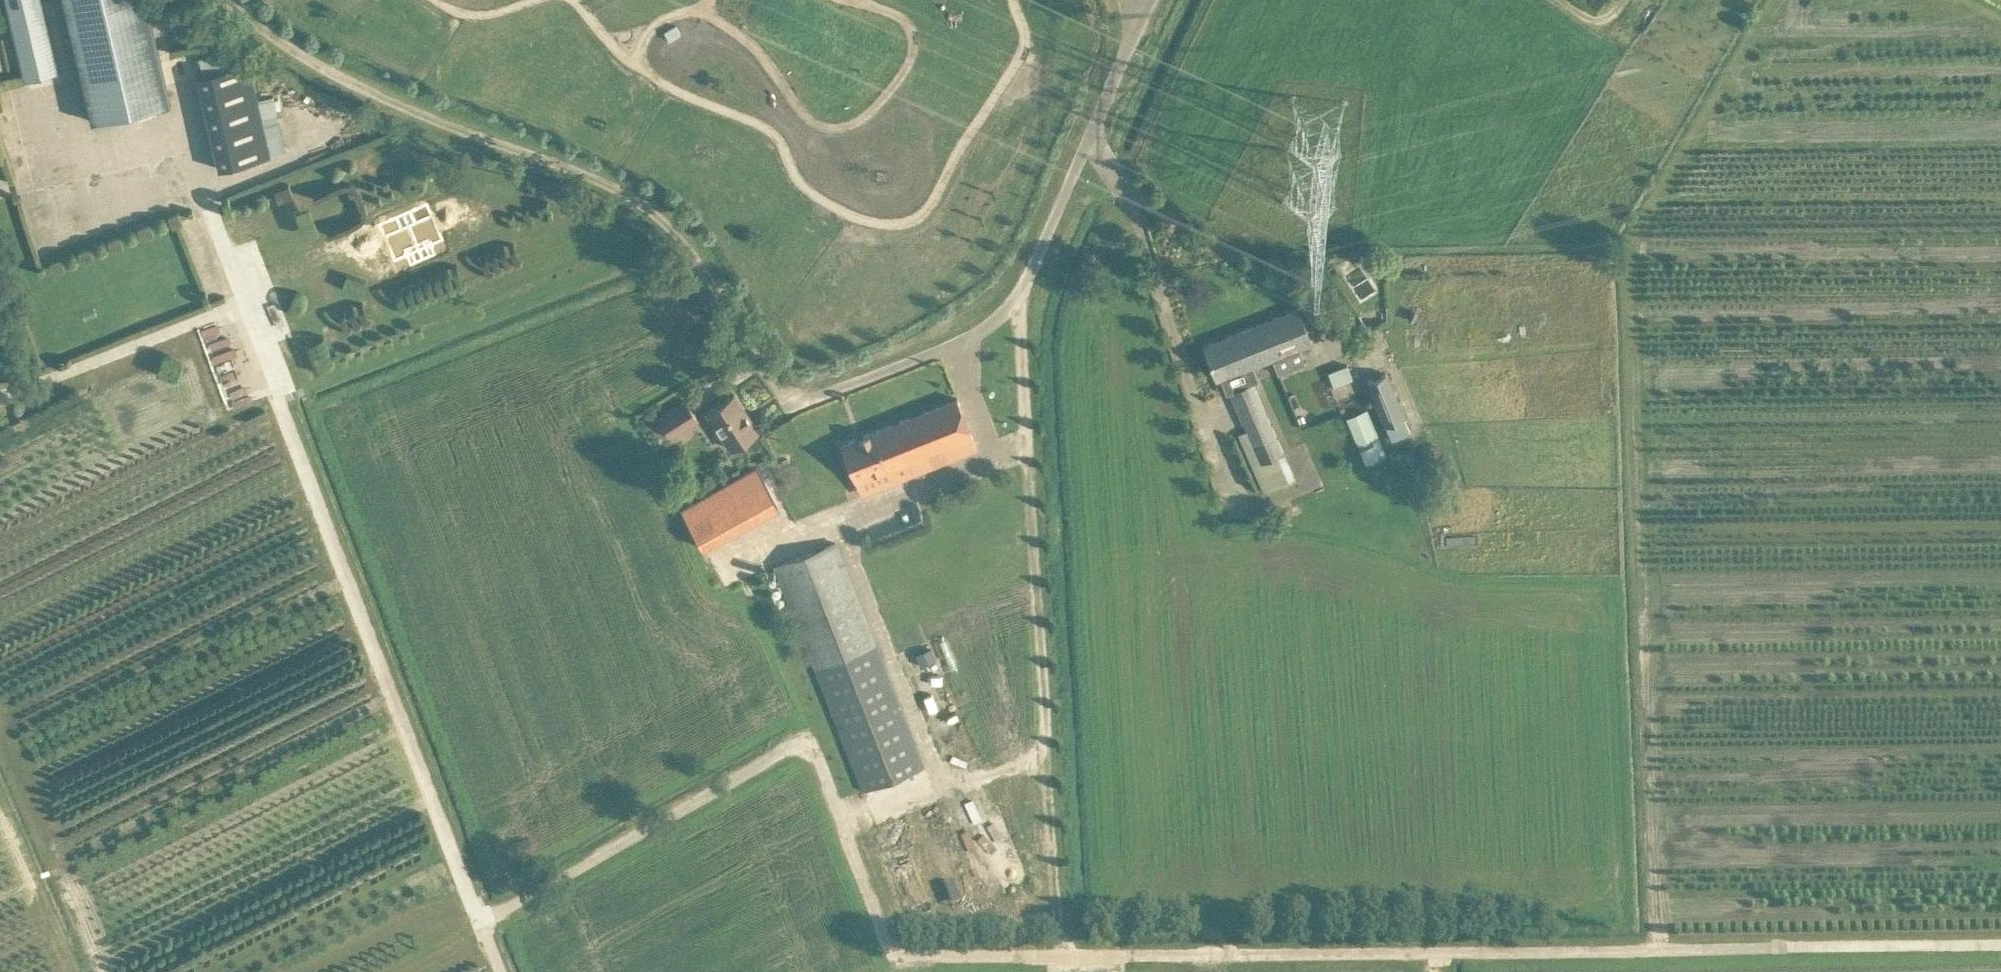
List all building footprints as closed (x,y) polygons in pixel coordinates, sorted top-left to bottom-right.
[(28,76),(60,69),(43,0),(10,0),(28,76)] [(92,120),(171,101),(147,0),(63,0),(92,120)] [(197,74),(219,167),(271,155),(249,62),(197,74)] [(402,213),(378,224),(394,261),(406,255),(410,265),(423,259),(435,254),(431,245),(443,239),(427,203),(402,213)] [(1204,344),(1216,379),(1311,342),(1298,307),(1204,344)] [(1410,308),(1407,315),(1414,318),(1418,311),(1410,308)] [(1328,370),(1333,384),(1352,376),(1347,362),(1328,370)] [(1403,417),(1385,372),(1367,380),(1385,424),(1403,417)] [(1227,390),(1258,462),(1251,465),(1262,491),(1295,477),(1283,451),(1252,380),(1227,390)] [(707,410),(713,420),(712,426),(716,432),(721,432),(731,447),(758,430),(734,393),(707,410)] [(957,397),(841,443),(855,478),(887,466),(893,480),(977,447),(957,397)] [(659,416),(671,435),(698,418),(686,399),(659,416)] [(1345,417),(1356,444),(1377,435),(1366,408),(1345,417)] [(1412,473),(1403,450),(1394,454),(1403,477),(1412,473)] [(694,487),(706,514),(766,487),(754,460),(694,487)] [(1476,541),(1475,523),(1450,524),(1450,542),(1476,541)] [(926,766),(836,542),(776,567),(866,790),(926,766)] [(920,664),(935,658),(931,647),(916,653),(920,664)]
